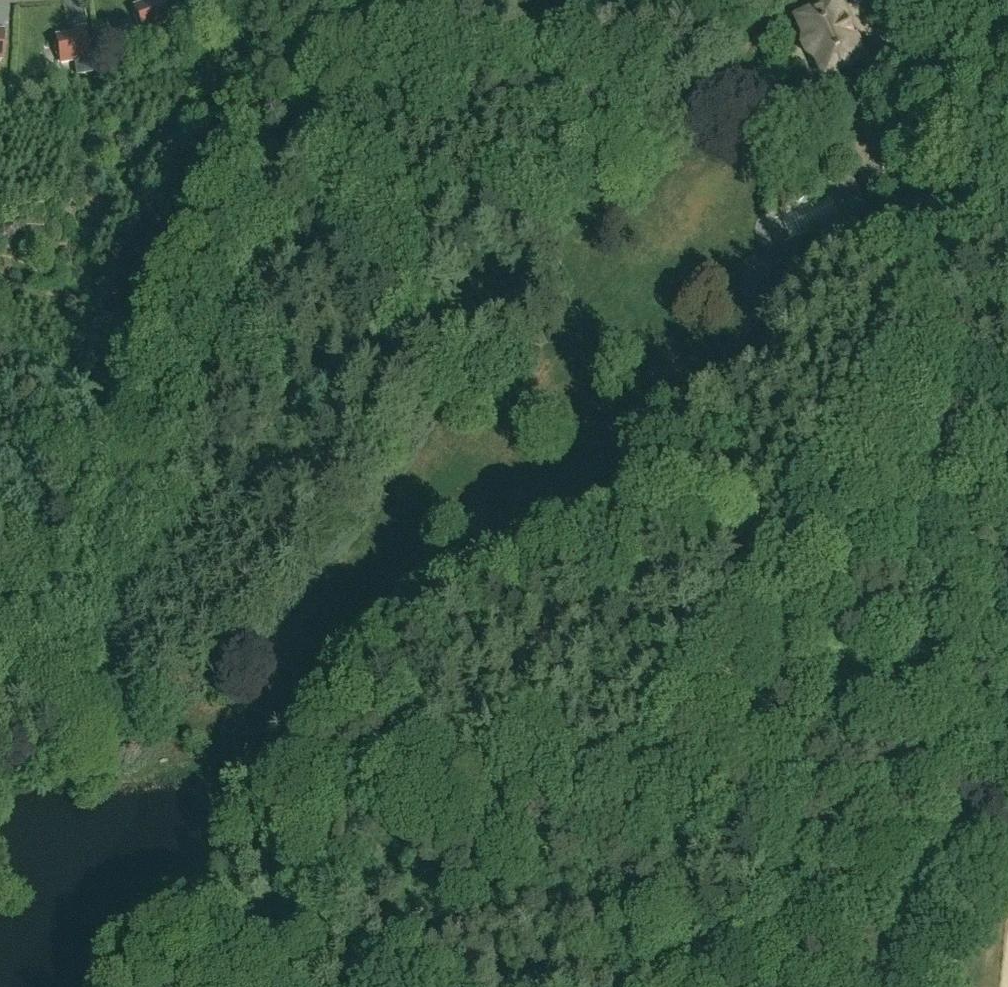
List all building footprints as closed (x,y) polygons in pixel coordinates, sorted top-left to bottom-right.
[(169,21),(162,0),(150,0),(134,5),(137,13),(134,14),(137,24),(140,23),(143,32),(157,27),(156,26),(169,21)] [(864,60),(837,3),(800,20),(809,37),(808,38),(807,45),(811,54),(817,58),(818,57),(828,77),(864,60)] [(88,57),(83,26),(75,27),(75,32),(56,36),(58,44),(55,44),(57,54),(59,54),(61,63),(75,61),(75,59),(88,57)] [(802,86),(820,79),(810,52),(804,55),(810,70),(798,75),(802,86)] [(847,222),(869,212),(852,174),(829,184),(847,222)]
